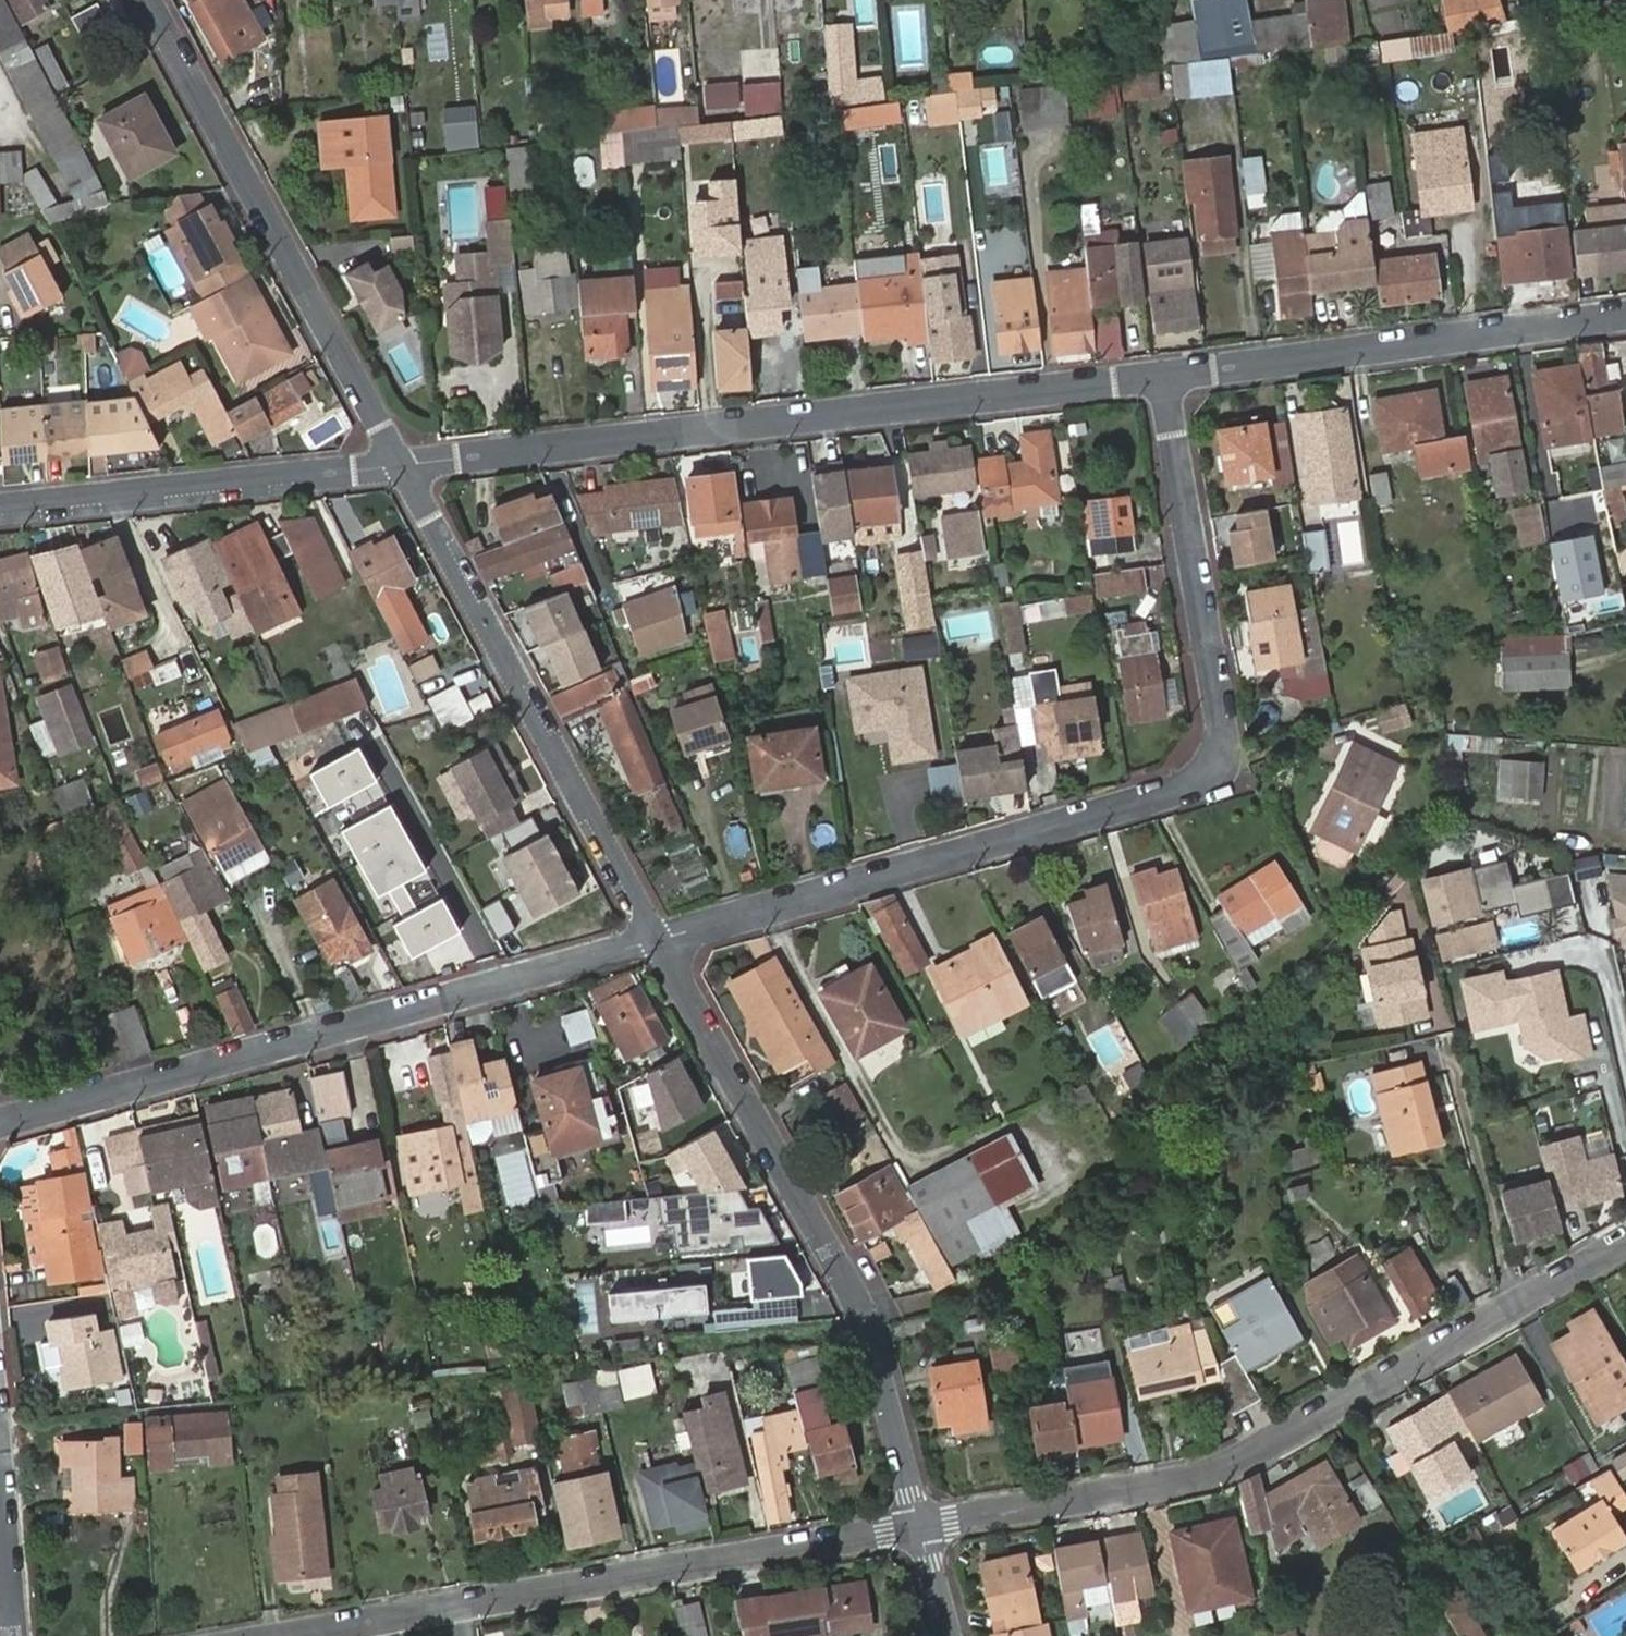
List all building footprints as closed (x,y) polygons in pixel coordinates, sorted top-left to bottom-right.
[(7,0),(0,0),(0,51),(57,156),(40,165),(59,201),(78,195),(105,188),(80,139),(58,96),(7,0)] [(17,10),(37,0),(12,0),(17,10)] [(69,16),(78,31),(85,42),(113,26),(100,0),(69,16)] [(223,60),(243,49),(227,20),(247,9),(242,0),(190,0),(223,60)] [(399,19),(419,17),(418,0),(397,0),(399,19)] [(528,27),(549,25),(548,16),(568,15),(567,0),(526,0),(528,27)] [(586,15),(603,12),(602,0),(584,0),(586,15)] [(1251,19),(1258,55),(1282,52),(1351,44),(1345,0),(1309,0),(1310,14),(1251,19)] [(1448,31),(1451,31),(1472,28),(1507,21),(1500,0),(1444,0),(1448,31)] [(1251,17),(1196,23),(1203,61),(1227,58),(1258,55),(1251,19),(1251,17)] [(1150,27),(1157,65),(1172,64),(1188,62),(1200,61),(1192,18),(1150,27)] [(826,26),(830,77),(852,75),(848,24),(826,26)] [(1439,32),(1385,40),(1386,58),(1454,48),(1451,31),(1448,31),(1439,32)] [(1351,48),(1354,69),(1384,66),(1381,44),(1351,48)] [(1231,93),(1227,58),(1203,61),(1200,61),(1188,62),(1192,98),(1231,93)] [(1124,75),(1128,97),(1158,93),(1156,71),(1124,75)] [(852,75),(830,77),(831,98),(853,95),(852,75)] [(742,83),(745,117),(781,112),(779,81),(742,83)] [(864,83),(864,94),(858,95),(859,101),(880,99),(879,81),(864,83)] [(1066,83),(1018,89),(1022,126),(1068,122),(1066,83)] [(1077,88),(1081,117),(1115,114),(1112,84),(1077,88)] [(995,87),(957,92),(960,119),(983,116),(982,106),(997,105),(995,87)] [(939,93),(926,95),(930,125),(960,122),(957,92),(947,93),(939,93)] [(149,95),(120,111),(150,169),(181,154),(149,95)] [(699,103),(657,107),(658,127),(678,124),(701,122),(699,103)] [(656,104),(592,111),(595,134),(600,134),(623,132),(658,127),(657,107),(656,104)] [(479,105),(445,107),(447,151),(481,149),(479,105)] [(150,169),(120,111),(104,119),(135,177),(150,169)] [(350,164),(356,218),(397,215),(388,118),(322,123),(326,165),(350,164)] [(680,126),(681,139),(723,134),(721,122),(680,126)] [(623,132),(600,134),(602,166),(680,159),(678,124),(658,127),(623,132)] [(1179,127),(1158,129),(1159,146),(1181,144),(1179,127)] [(1402,213),(1405,241),(1430,238),(1427,212),(1470,208),(1461,130),(1414,136),(1417,161),(1423,211),(1402,213)] [(528,147),(504,149),(508,192),(532,190),(528,147)] [(10,149),(0,150),(0,181),(22,178),(22,170),(20,148),(10,149)] [(1182,158),(1187,202),(1192,238),(1233,233),(1235,230),(1231,198),(1227,154),(1182,158)] [(788,189),(784,158),(765,160),(768,191),(788,189)] [(1617,158),(1617,161),(1620,188),(1625,225),(1625,237),(1625,158),(1617,158)] [(1245,160),(1248,191),(1263,189),(1260,159),(1245,160)] [(1594,191),(1620,188),(1617,161),(1592,164),(1594,191)] [(475,184),(446,187),(451,239),(480,236),(475,184)] [(1391,187),(1364,190),(1364,191),(1367,220),(1372,219),(1383,217),(1396,215),(1391,187)] [(164,213),(172,228),(209,208),(201,194),(179,197),(164,213)] [(489,195),(489,218),(509,218),(509,195),(489,195)] [(693,198),(696,252),(737,248),(733,195),(693,198)] [(249,272),(233,241),(228,244),(218,224),(222,222),(213,206),(209,208),(172,228),(167,231),(184,263),(203,296),(238,278),(245,274),(249,272)] [(1497,220),(1503,283),(1569,276),(1561,207),(1546,208),(1547,214),(1497,220)] [(1281,313),(1311,309),(1309,291),(1305,255),(1303,237),(1300,212),(1282,215),(1272,226),(1281,313)] [(222,222),(218,224),(228,244),(233,241),(236,240),(225,220),(222,222)] [(516,280),(511,220),(483,222),(488,266),(495,265),(496,281),(516,280)] [(1353,286),(1375,284),(1367,221),(1340,224),(1333,233),(1303,237),(1305,255),(1309,291),(1345,286),(1344,282),(1353,280),(1353,286)] [(1625,268),(1625,237),(1625,225),(1590,230),(1594,271),(1625,268)] [(1117,229),(1082,232),(1090,303),(1144,298),(1137,242),(1118,244),(1117,229)] [(394,251),(417,250),(416,236),(394,237),(394,251)] [(538,239),(536,269),(567,264),(563,236),(538,239)] [(4,274),(26,316),(61,297),(30,238),(1,253),(10,271),(4,274)] [(899,274),(854,278),(855,288),(860,334),(860,336),(905,332),(906,340),(926,337),(917,251),(897,254),(899,274)] [(747,272),(750,308),(785,305),(781,253),(764,255),(764,258),(748,259),(749,271),(747,272)] [(927,322),(931,359),(971,355),(967,316),(960,317),(953,255),(922,257),(929,319),(927,322)] [(1375,264),(1380,303),(1437,296),(1432,256),(1375,264)] [(576,263),(578,283),(580,316),(602,315),(603,333),(585,335),(587,358),(626,354),(623,314),(635,313),(631,260),(576,263)] [(343,276),(374,335),(402,320),(400,293),(386,267),(371,275),(366,264),(343,276)] [(567,264),(536,269),(520,270),(527,314),(578,306),(571,264),(567,264)] [(860,334),(855,288),(818,291),(816,269),(794,271),(801,339),(860,334)] [(277,337),(245,274),(238,278),(203,296),(198,299),(190,303),(207,336),(211,334),(235,380),(281,356),(272,339),(277,337)] [(1046,283),(1054,352),(1093,348),(1089,307),(1076,309),(1072,279),(1046,283)] [(1153,291),(1158,331),(1197,326),(1193,287),(1174,290),(1172,279),(1153,282),(1153,290),(1153,291)] [(714,282),(715,298),(742,296),(741,280),(714,282)] [(497,295),(496,281),(440,285),(447,355),(460,361),(490,359),(502,352),(497,295)] [(993,294),(995,312),(1013,310),(1011,293),(993,294)] [(694,384),(689,294),(658,298),(662,340),(648,342),(652,388),(694,384)] [(1038,345),(1034,307),(1013,310),(995,312),(1000,351),(1038,345)] [(717,388),(749,386),(745,328),(712,331),(717,388)] [(97,332),(79,335),(82,354),(100,351),(97,332)] [(1614,342),(1624,384),(1625,384),(1625,341),(1614,342)] [(1598,344),(1576,347),(1580,365),(1593,437),(1623,432),(1615,382),(1608,383),(1603,358),(1600,358),(1598,344)] [(126,352),(115,358),(126,382),(147,371),(140,356),(126,352)] [(1593,437),(1580,365),(1530,374),(1548,471),(1598,462),(1593,437)] [(235,431),(224,411),(202,369),(164,390),(157,377),(130,390),(134,397),(145,420),(146,420),(162,412),(188,399),(214,442),(235,431)] [(302,372),(226,414),(235,431),(243,446),(273,430),(270,425),(302,407),(297,399),(312,390),(302,372)] [(1487,392),(1464,394),(1476,460),(1514,453),(1501,379),(1484,381),(1487,392)] [(1462,384),(1464,394),(1487,392),(1484,381),(1462,384)] [(1374,402),(1381,452),(1413,446),(1440,442),(1433,394),(1374,402)] [(145,420),(134,397),(102,401),(105,454),(160,449),(146,420),(145,420)] [(45,460),(88,456),(88,455),(86,402),(86,398),(43,402),(45,460)] [(88,455),(105,454),(102,401),(86,402),(88,455)] [(45,460),(43,402),(0,406),(0,417),(2,464),(45,460)] [(1300,418),(1309,479),(1352,473),(1342,412),(1300,418)] [(1213,421),(1223,482),(1268,475),(1270,486),(1295,482),(1288,438),(1264,442),(1260,415),(1213,421)] [(972,447),(980,500),(991,498),(995,522),(1009,520),(1007,507),(1055,499),(1045,436),(1021,439),(1023,453),(999,458),(997,444),(972,447)] [(928,444),(930,454),(940,453),(939,442),(928,444)] [(909,457),(915,496),(972,487),(966,449),(940,453),(930,454),(909,457)] [(855,556),(841,462),(826,464),(826,470),(810,472),(823,560),(855,556)] [(845,474),(854,539),(864,539),(863,525),(897,520),(890,468),(845,474)] [(1366,472),(1370,506),(1386,504),(1381,470),(1366,472)] [(687,478),(693,535),(703,534),(702,521),(722,519),(724,532),(736,530),(728,474),(687,478)] [(608,495),(575,499),(589,531),(684,519),(675,480),(641,484),(642,491),(608,495)] [(607,488),(608,495),(642,491),(641,484),(607,488)] [(1625,521),(1625,492),(1613,493),(1615,522),(1625,521)] [(1086,538),(1104,536),(1131,532),(1126,497),(1081,502),(1086,538)] [(488,513),(499,546),(562,525),(552,500),(535,505),(532,499),(488,513)] [(744,504),(748,541),(764,539),(770,585),(799,581),(793,535),(789,499),(744,504)] [(1514,508),(1520,547),(1550,542),(1545,504),(1514,508)] [(1240,570),(1283,564),(1275,510),(1233,516),(1240,570)] [(256,525),(213,545),(249,620),(286,600),(261,552),(266,549),(271,559),(293,548),(315,591),(342,578),(309,513),(276,520),(281,532),(263,540),(256,525)] [(938,521),(944,564),(967,561),(981,559),(976,517),(938,521)] [(1343,522),(1346,560),(1364,559),(1361,520),(1343,522)] [(563,527),(473,558),(485,579),(558,555),(563,570),(545,577),(552,595),(566,589),(585,581),(572,549),(563,527)] [(1307,553),(1310,574),(1333,571),(1327,532),(1304,535),(1307,553)] [(1549,544),(1561,603),(1604,595),(1592,535),(1549,544)] [(1088,555),(1106,552),(1104,536),(1086,538),(1085,538),(1088,555)] [(115,537),(78,551),(81,553),(98,615),(104,633),(146,617),(115,537)] [(207,623),(226,615),(234,611),(229,598),(222,602),(214,587),(226,582),(208,540),(163,561),(182,602),(193,597),(207,623)] [(78,541),(26,555),(37,595),(41,607),(54,627),(98,615),(81,553),(78,541)] [(369,544),(349,553),(374,600),(411,581),(391,541),(371,549),(369,544)] [(1614,548),(1620,573),(1625,571),(1625,546),(1614,548)] [(266,549),(261,552),(286,600),(249,620),(254,630),(296,608),(291,598),(271,559),(266,549)] [(930,623),(920,552),(899,555),(910,626),(930,623)] [(41,607),(37,595),(26,555),(0,562),(0,621),(0,622),(31,614),(30,610),(41,607)] [(967,561),(944,564),(945,573),(969,571),(967,561)] [(1091,576),(1094,591),(1095,600),(1144,591),(1140,567),(1091,576)] [(862,574),(832,577),(836,615),(866,612),(862,574)] [(1323,652),(1315,607),(1290,610),(1286,587),(1244,594),(1257,668),(1278,664),(1295,661),(1298,678),(1326,674),(1323,652)] [(676,588),(625,606),(642,654),(687,639),(676,588)] [(552,595),(523,608),(560,693),(604,673),(566,589),(552,595)] [(777,643),(771,603),(757,605),(764,645),(777,643)] [(1022,626),(1021,606),(1005,606),(1006,627),(1022,626)] [(725,610),(706,614),(717,662),(737,658),(725,610)] [(384,622),(393,638),(404,633),(396,616),(384,622)] [(1116,635),(1130,719),(1163,713),(1149,629),(1116,635)] [(421,630),(400,639),(407,655),(428,646),(421,630)] [(1538,636),(1497,639),(1502,690),(1567,685),(1563,635),(1538,636)] [(1028,684),(1020,637),(1002,639),(1010,687),(1028,684)] [(938,652),(936,640),(903,644),(905,657),(938,652)] [(57,646),(32,654),(42,684),(67,676),(57,646)] [(145,654),(119,663),(124,678),(150,669),(145,654)] [(1301,703),(1330,698),(1326,674),(1298,678),(1295,661),(1278,664),(1283,697),(1301,703)] [(929,754),(920,670),(852,678),(858,727),(885,724),(889,758),(929,754)] [(615,674),(550,698),(559,715),(598,701),(623,691),(615,674)] [(356,676),(329,688),(342,716),(371,704),(356,676)] [(70,684),(34,698),(56,756),(93,742),(70,684)] [(1090,685),(1035,694),(1042,736),(1054,734),(1057,755),(1100,748),(1090,685)] [(313,719),(299,724),(303,731),(316,727),(342,716),(329,688),(304,701),(313,719)] [(662,782),(623,691),(598,701),(606,721),(603,722),(634,794),(653,835),(680,822),(662,782)] [(471,700),(478,716),(496,708),(489,693),(471,700)] [(711,693),(667,707),(682,753),(726,739),(711,693)] [(457,698),(432,711),(443,732),(467,720),(457,698)] [(304,701),(291,707),(293,712),(299,724),(313,719),(304,701)] [(1409,701),(1376,712),(1384,734),(1417,723),(1409,701)] [(12,782),(0,708),(0,784),(12,782)] [(191,752),(223,740),(226,738),(216,712),(154,737),(164,761),(166,761),(171,769),(194,760),(191,752)] [(293,712),(237,734),(246,755),(303,731),(299,724),(293,712)] [(422,741),(439,734),(433,719),(416,726),(422,741)] [(1017,726),(993,729),(996,746),(954,753),(962,802),(1027,792),(1017,726)] [(750,740),(756,788),(802,781),(799,759),(818,756),(815,730),(750,740)] [(1042,736),(1043,744),(1051,743),(1055,742),(1054,734),(1042,736)] [(1450,734),(1449,750),(1484,751),(1484,735),(1450,734)] [(226,747),(223,740),(191,752),(194,760),(226,747)] [(357,746),(307,774),(326,808),(376,780),(357,746)] [(505,805),(520,797),(493,747),(451,769),(488,839),(502,833),(516,825),(505,805)] [(1392,769),(1350,747),(1329,789),(1337,794),(1316,834),(1351,853),(1392,769)] [(138,783),(160,775),(154,760),(134,768),(138,783)] [(1500,801),(1547,801),(1547,760),(1500,760),(1500,801)] [(85,781),(52,793),(58,809),(63,822),(94,808),(85,781)] [(130,804),(123,808),(134,828),(170,809),(159,785),(130,800),(130,804)] [(1337,794),(1329,789),(1308,830),(1316,834),(1337,794)] [(227,796),(189,819),(205,849),(247,825),(236,806),(233,807),(227,796)] [(113,800),(96,807),(128,874),(138,870),(149,890),(159,885),(147,863),(113,800)] [(390,804),(341,831),(377,897),(389,890),(404,918),(393,924),(412,958),(460,932),(440,897),(416,910),(401,883),(426,870),(390,804)] [(63,822),(58,809),(27,820),(32,832),(63,822)] [(516,825),(502,833),(513,853),(500,860),(532,919),(579,894),(547,835),(542,838),(531,817),(516,825)] [(1426,875),(1438,919),(1484,906),(1477,877),(1516,867),(1511,848),(1472,858),(1472,862),(1426,875)] [(201,906),(225,894),(202,849),(188,856),(193,868),(162,883),(206,970),(227,960),(201,906)] [(1579,881),(1605,874),(1600,854),(1574,861),(1579,881)] [(291,886),(307,877),(297,860),(282,869),(291,886)] [(1256,888),(1211,917),(1233,953),(1246,944),(1241,937),(1293,904),(1270,866),(1250,878),(1256,888)] [(1569,867),(1514,880),(1521,913),(1578,900),(1569,867)] [(1181,915),(1184,926),(1191,924),(1174,872),(1153,879),(1150,871),(1128,878),(1147,936),(1161,933),(1158,922),(1181,915)] [(1611,873),(1621,917),(1624,932),(1625,940),(1625,874),(1611,873)] [(311,927),(331,960),(348,952),(353,960),(371,950),(331,877),(295,898),(311,927)] [(171,943),(185,937),(169,901),(159,885),(149,890),(107,908),(130,963),(172,946),(171,943)] [(1066,906),(1082,957),(1122,944),(1106,885),(1083,891),(1085,900),(1066,906)] [(868,906),(895,955),(916,944),(891,900),(868,906)] [(1402,938),(1397,910),(1389,911),(1370,936),(1373,946),(1362,948),(1379,1023),(1426,1012),(1409,937),(1402,938)] [(1576,913),(1557,918),(1561,934),(1581,929),(1576,913)] [(1161,933),(1184,926),(1181,915),(1158,922),(1161,933)] [(1624,932),(1621,917),(1616,918),(1619,933),(1624,932)] [(1441,933),(1446,954),(1499,940),(1493,919),(1441,933)] [(1043,920),(1009,938),(1031,978),(1064,961),(1043,920)] [(935,973),(963,1027),(998,1009),(1004,1020),(1031,1007),(996,938),(974,949),(976,952),(935,973)] [(810,1056),(820,1073),(839,1064),(780,956),(763,965),(766,970),(734,987),(777,1063),(804,1048),(810,1056)] [(826,997),(858,1054),(906,1027),(874,970),(826,997)] [(1557,971),(1504,983),(1501,970),(1461,979),(1473,1030),(1521,1019),(1527,1044),(1548,1058),(1566,1054),(1575,1051),(1577,1057),(1594,1053),(1585,1015),(1569,1019),(1557,971)] [(341,984),(353,1001),(364,996),(353,978),(341,984)] [(213,989),(236,1035),(253,1026),(230,981),(213,989)] [(658,1020),(640,987),(598,1010),(624,1060),(658,1041),(649,1026),(658,1020)] [(1190,993),(1175,1003),(1193,1027),(1208,1015),(1190,993)] [(132,1005),(93,1019),(111,1067),(149,1053),(132,1005)] [(564,1018),(573,1047),(599,1039),(589,1009),(564,1018)] [(998,1009),(963,1027),(969,1038),(1004,1020),(998,1009)] [(658,1041),(667,1036),(658,1020),(649,1026),(658,1041)] [(473,1040),(449,1043),(466,1124),(471,1147),(476,1170),(490,1167),(497,1155),(495,1141),(523,1136),(523,1135),(504,1060),(478,1066),(473,1040)] [(804,1048),(777,1063),(782,1072),(810,1056),(804,1048)] [(1122,1099),(1153,1083),(1138,1055),(1107,1071),(1122,1099)] [(684,1072),(675,1057),(668,1061),(676,1076),(684,1072)] [(1418,1058),(1370,1071),(1393,1153),(1441,1140),(1418,1058)] [(676,1076),(668,1061),(646,1072),(664,1131),(705,1107),(684,1072),(676,1076)] [(583,1067),(534,1081),(547,1128),(523,1135),(523,1136),(536,1186),(560,1179),(555,1160),(578,1154),(575,1145),(587,1142),(589,1150),(615,1143),(609,1124),(617,1122),(614,1114),(598,1119),(583,1067)] [(334,1080),(309,1085),(318,1125),(344,1118),(334,1080)] [(1085,1083),(1065,1096),(1075,1111),(1095,1098),(1085,1083)] [(830,1095),(847,1125),(864,1116),(847,1087),(830,1095)] [(291,1091),(252,1098),(263,1153),(266,1162),(268,1175),(326,1162),(325,1155),(325,1154),(320,1132),(300,1136),(291,1091)] [(263,1153),(252,1098),(206,1109),(223,1189),(253,1182),(258,1201),(273,1198),(268,1175),(263,1153)] [(217,1199),(199,1115),(172,1122),(173,1128),(137,1137),(150,1196),(186,1186),(190,1202),(199,1204),(217,1199)] [(172,1122),(136,1132),(137,1137),(173,1128),(172,1122)] [(471,1147),(470,1146),(466,1124),(449,1128),(454,1151),(471,1147)] [(751,1186),(716,1127),(686,1145),(712,1190),(743,1186),(751,1186)] [(463,1211),(483,1206),(481,1193),(476,1170),(471,1147),(454,1151),(449,1128),(423,1133),(425,1142),(403,1146),(414,1193),(456,1182),(463,1211)] [(401,1137),(403,1146),(425,1142),(423,1133),(401,1137)] [(1006,1134),(989,1143),(1015,1191),(1033,1182),(1006,1134)] [(1537,1148),(1554,1212),(1623,1194),(1612,1156),(1583,1163),(1576,1138),(1537,1148)] [(383,1142),(374,1144),(378,1164),(388,1160),(383,1142)] [(575,1145),(578,1154),(589,1150),(587,1142),(575,1145)] [(1015,1191),(989,1143),(966,1157),(993,1205),(1015,1191)] [(333,1190),(337,1208),(380,1199),(374,1166),(378,1164),(374,1144),(351,1149),(325,1155),(326,1162),(331,1180),(333,1190)] [(1311,1146),(1290,1153),(1295,1170),(1316,1163),(1311,1146)] [(668,1158),(681,1184),(695,1177),(682,1150),(668,1158)] [(993,1205),(966,1157),(909,1188),(920,1209),(936,1237),(993,1205)] [(887,1166),(839,1193),(836,1194),(860,1240),(864,1237),(900,1219),(896,1213),(910,1206),(887,1166)] [(1497,1186),(1511,1241),(1558,1229),(1545,1179),(1517,1187),(1515,1181),(1497,1186)] [(331,1180),(311,1185),(320,1228),(339,1224),(333,1190),(331,1180)] [(712,1190),(661,1195),(663,1217),(667,1226),(675,1225),(677,1245),(681,1251),(734,1246),(733,1235),(743,1234),(744,1245),(781,1241),(765,1210),(754,1206),(743,1186),(712,1190)] [(30,1214),(38,1260),(54,1257),(88,1252),(96,1251),(90,1222),(80,1223),(78,1212),(87,1210),(82,1191),(55,1195),(57,1211),(30,1214)] [(595,1202),(597,1223),(624,1220),(622,1199),(595,1202)] [(595,1202),(582,1203),(584,1225),(597,1223),(595,1202)] [(1010,1238),(993,1205),(936,1237),(954,1269),(1010,1238)] [(80,1223),(90,1222),(87,1210),(78,1212),(80,1223)] [(946,1265),(916,1210),(907,1215),(914,1229),(910,1230),(909,1236),(929,1274),(946,1265)] [(23,1215),(30,1261),(38,1260),(30,1214),(23,1215)] [(162,1229),(117,1239),(123,1264),(113,1266),(115,1284),(119,1284),(120,1290),(127,1289),(125,1277),(149,1273),(152,1283),(155,1299),(165,1305),(178,1302),(173,1279),(162,1229)] [(123,1264),(117,1239),(103,1242),(109,1267),(113,1266),(123,1264)] [(1375,1248),(1409,1305),(1417,1300),(1434,1291),(1408,1248),(1395,1255),(1386,1241),(1375,1248)] [(90,1275),(106,1273),(101,1250),(96,1251),(88,1252),(90,1275)] [(88,1252),(54,1257),(56,1281),(90,1275),(88,1252)] [(797,1273),(785,1253),(747,1256),(751,1298),(791,1295),(799,1294),(797,1273)] [(1310,1281),(1342,1334),(1348,1345),(1367,1334),(1360,1323),(1365,1319),(1372,1331),(1389,1321),(1352,1257),(1310,1281)] [(127,1289),(152,1283),(149,1273),(125,1277),(127,1289)] [(1265,1275),(1227,1297),(1238,1319),(1221,1329),(1235,1354),(1217,1364),(1221,1386),(1231,1414),(1259,1397),(1245,1372),(1302,1339),(1265,1275)] [(1328,1342),(1342,1334),(1310,1281),(1306,1283),(1309,1292),(1306,1294),(1307,1307),(1328,1342)] [(710,1312),(707,1285),(611,1294),(613,1322),(673,1316),(673,1314),(690,1313),(691,1314),(710,1312)] [(133,1313),(127,1289),(120,1290),(116,1291),(122,1316),(133,1313)] [(751,1298),(754,1326),(794,1322),(791,1295),(751,1298)] [(1417,1300),(1409,1305),(1414,1315),(1422,1310),(1417,1300)] [(714,1316),(722,1330),(749,1327),(747,1306),(714,1310),(714,1316)] [(1563,1340),(1584,1376),(1576,1380),(1598,1420),(1625,1404),(1618,1390),(1625,1386),(1625,1369),(1593,1310),(1571,1323),(1577,1331),(1563,1340)] [(96,1311),(44,1320),(48,1345),(58,1343),(66,1388),(123,1378),(115,1329),(99,1332),(96,1311)] [(1360,1323),(1367,1334),(1372,1331),(1365,1319),(1360,1323)] [(1191,1339),(1134,1353),(1137,1369),(1136,1370),(1142,1395),(1217,1377),(1204,1321),(1187,1324),(1191,1339)] [(1187,1324),(1130,1337),(1134,1353),(1191,1339),(1187,1324)] [(614,1340),(616,1359),(644,1356),(642,1337),(614,1340)] [(1017,1337),(992,1341),(997,1378),(1023,1373),(1017,1337)] [(1584,1376),(1563,1340),(1555,1344),(1576,1380),(1584,1376)] [(808,1344),(782,1347),(816,1468),(830,1464),(832,1470),(853,1463),(841,1422),(830,1426),(808,1344)] [(723,1355),(707,1358),(711,1385),(728,1383),(723,1355)] [(1465,1391),(1452,1397),(1471,1432),(1475,1441),(1542,1402),(1514,1355),(1462,1384),(1465,1391)] [(619,1363),(621,1395),(655,1392),(653,1361),(619,1363)] [(963,1421),(965,1430),(987,1427),(977,1363),(933,1370),(940,1424),(953,1422),(963,1421)] [(612,1369),(595,1372),(596,1378),(603,1411),(620,1407),(612,1369)] [(1067,1382),(1072,1410),(1077,1439),(1099,1435),(1100,1441),(1120,1438),(1110,1376),(1067,1382)] [(603,1411),(596,1378),(561,1385),(568,1418),(603,1411)] [(495,1379),(482,1383),(493,1420),(505,1415),(496,1384),(495,1379)] [(496,1384),(505,1415),(513,1444),(536,1438),(518,1379),(496,1384)] [(1462,1384),(1449,1391),(1452,1397),(1465,1391),(1462,1384)] [(1618,1390),(1625,1404),(1625,1386),(1618,1390)] [(1452,1397),(1449,1391),(1412,1413),(1415,1419),(1452,1397)] [(706,1408),(682,1414),(695,1464),(701,1491),(743,1481),(724,1403),(721,1404),(717,1394),(703,1398),(706,1408)] [(1403,1448),(1425,1489),(1440,1452),(1458,1482),(1469,1475),(1451,1442),(1471,1432),(1452,1397),(1415,1419),(1412,1413),(1388,1426),(1400,1449),(1403,1448)] [(1039,1451),(1078,1445),(1077,1439),(1072,1410),(1063,1411),(1061,1403),(1031,1408),(1039,1451)] [(805,1446),(798,1414),(763,1420),(766,1434),(757,1436),(754,1439),(769,1521),(789,1519),(779,1462),(784,1461),(783,1451),(805,1446)] [(147,1419),(149,1470),(172,1468),(171,1460),(208,1457),(209,1465),(229,1463),(225,1415),(171,1416),(147,1419)] [(954,1432),(965,1430),(963,1421),(953,1422),(954,1432)] [(139,1425),(125,1425),(125,1452),(140,1452),(139,1425)] [(583,1466),(594,1464),(588,1433),(556,1438),(563,1477),(584,1473),(583,1466)] [(1077,1439),(1078,1445),(1100,1441),(1099,1435),(1077,1439)] [(111,1445),(110,1437),(104,1437),(104,1442),(83,1443),(83,1449),(71,1449),(72,1509),(133,1508),(131,1476),(118,1476),(116,1445),(111,1445)] [(1615,1478),(1625,1472),(1625,1453),(1617,1439),(1599,1449),(1615,1478)] [(1440,1452),(1425,1489),(1431,1498),(1458,1482),(1440,1452)] [(1591,1452),(1564,1465),(1572,1483),(1600,1470),(1591,1452)] [(1271,1525),(1269,1526),(1274,1545),(1288,1538),(1284,1527),(1304,1519),(1315,1543),(1359,1522),(1325,1461),(1264,1494),(1271,1525)] [(675,1463),(641,1471),(653,1523),(677,1518),(686,1516),(689,1526),(708,1522),(701,1491),(695,1464),(676,1469),(675,1463)] [(596,1471),(594,1464),(583,1466),(584,1473),(596,1471)] [(830,1464),(816,1468),(818,1474),(832,1470),(830,1464)] [(484,1482),(483,1478),(464,1481),(471,1512),(469,1512),(475,1538),(485,1537),(485,1540),(514,1534),(513,1531),(533,1528),(530,1510),(542,1509),(534,1468),(516,1471),(518,1483),(495,1488),(494,1485),(489,1486),(484,1482)] [(369,1491),(378,1529),(390,1525),(391,1532),(415,1526),(412,1515),(423,1513),(415,1481),(409,1482),(407,1469),(375,1477),(379,1489),(369,1491)] [(516,1471),(483,1478),(484,1482),(489,1486),(494,1485),(495,1488),(518,1483),(516,1471)] [(1608,1471),(1600,1475),(1590,1480),(1600,1498),(1552,1528),(1578,1570),(1625,1541),(1625,1538),(1611,1513),(1625,1506),(1625,1499),(1608,1471)] [(1259,1473),(1239,1485),(1250,1531),(1269,1526),(1271,1525),(1264,1494),(1259,1473)] [(273,1497),(276,1541),(281,1540),(285,1580),(325,1575),(315,1474),(277,1480),(278,1497),(273,1497)] [(602,1474),(551,1485),(564,1545),(615,1534),(602,1474)] [(1447,1519),(1484,1507),(1478,1488),(1441,1500),(1447,1519)] [(677,1518),(679,1529),(689,1526),(686,1516),(677,1518)] [(1491,1538),(1506,1529),(1499,1517),(1484,1526),(1491,1538)] [(1170,1532),(1187,1611),(1248,1597),(1231,1519),(1170,1532)] [(1148,1591),(1140,1530),(1096,1538),(1101,1578),(1104,1598),(1148,1591)] [(1096,1538),(1052,1545),(1058,1585),(1101,1578),(1096,1538)] [(281,1540),(276,1541),(272,1541),(276,1580),(285,1580),(281,1540)] [(998,1632),(1043,1619),(1025,1554),(992,1561),(999,1595),(990,1597),(998,1632)] [(825,1567),(801,1571),(805,1592),(808,1607),(830,1602),(825,1567)] [(764,1598),(773,1635),(815,1635),(867,1628),(861,1583),(829,1588),(830,1602),(808,1607),(805,1592),(764,1598)] [(1461,1599),(1453,1604),(1447,1595),(1440,1600),(1461,1635),(1484,1635),(1461,1599)] [(734,1603),(742,1635),(773,1635),(764,1598),(734,1603)] [(680,1635),(704,1635),(696,1605),(674,1611),(680,1635)] [(1580,1618),(1554,1635),(1555,1635),(1574,1635),(1586,1630),(1580,1618)] [(617,1625),(620,1635),(640,1635),(636,1620),(617,1625)] [(998,1632),(999,1635),(1049,1635),(1046,1622),(998,1632)]
